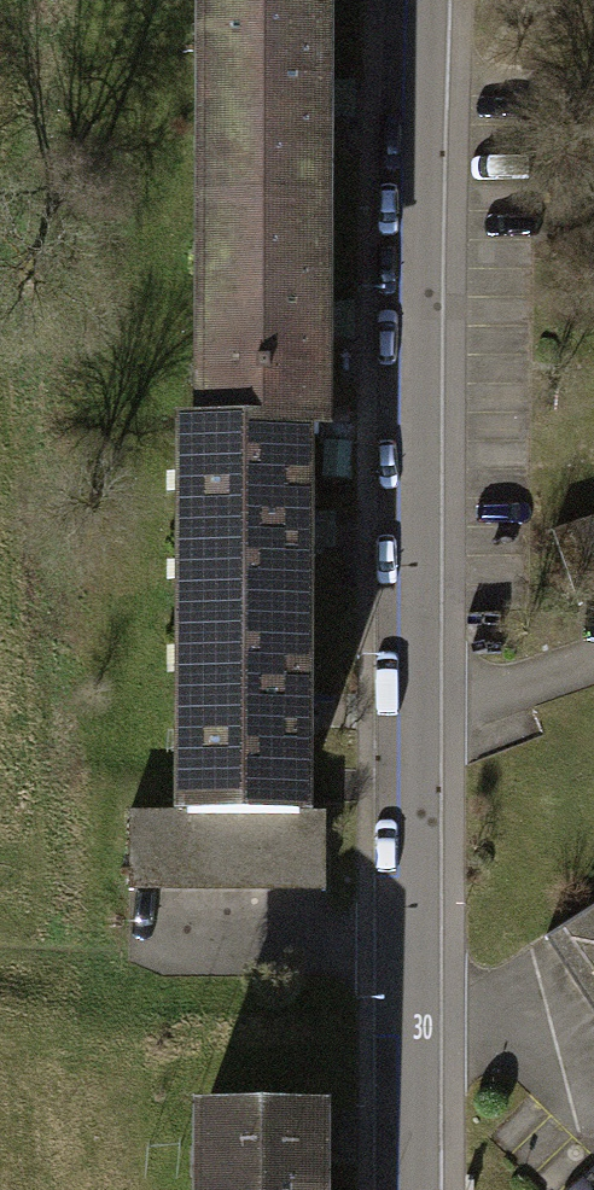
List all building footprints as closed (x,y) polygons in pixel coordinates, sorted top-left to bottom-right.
[(202,211),(310,212),(311,0),(204,0),(202,211)] [(310,212),(202,211),(200,433),(288,433),(309,433),(310,212)] [(200,433),(182,433),(182,641),(289,641),(288,433),(200,433)] [(541,534),(566,607),(593,597),(593,516),(541,534)] [(289,641),(182,641),(181,811),(288,811),(289,641)] [(288,811),(181,811),(120,811),(121,891),(311,888),(313,810),(288,811)] [(532,944),(568,997),(593,1036),(593,903),(532,944)] [(194,1106),(193,1189),(301,1189),(302,1107),(194,1106)]
